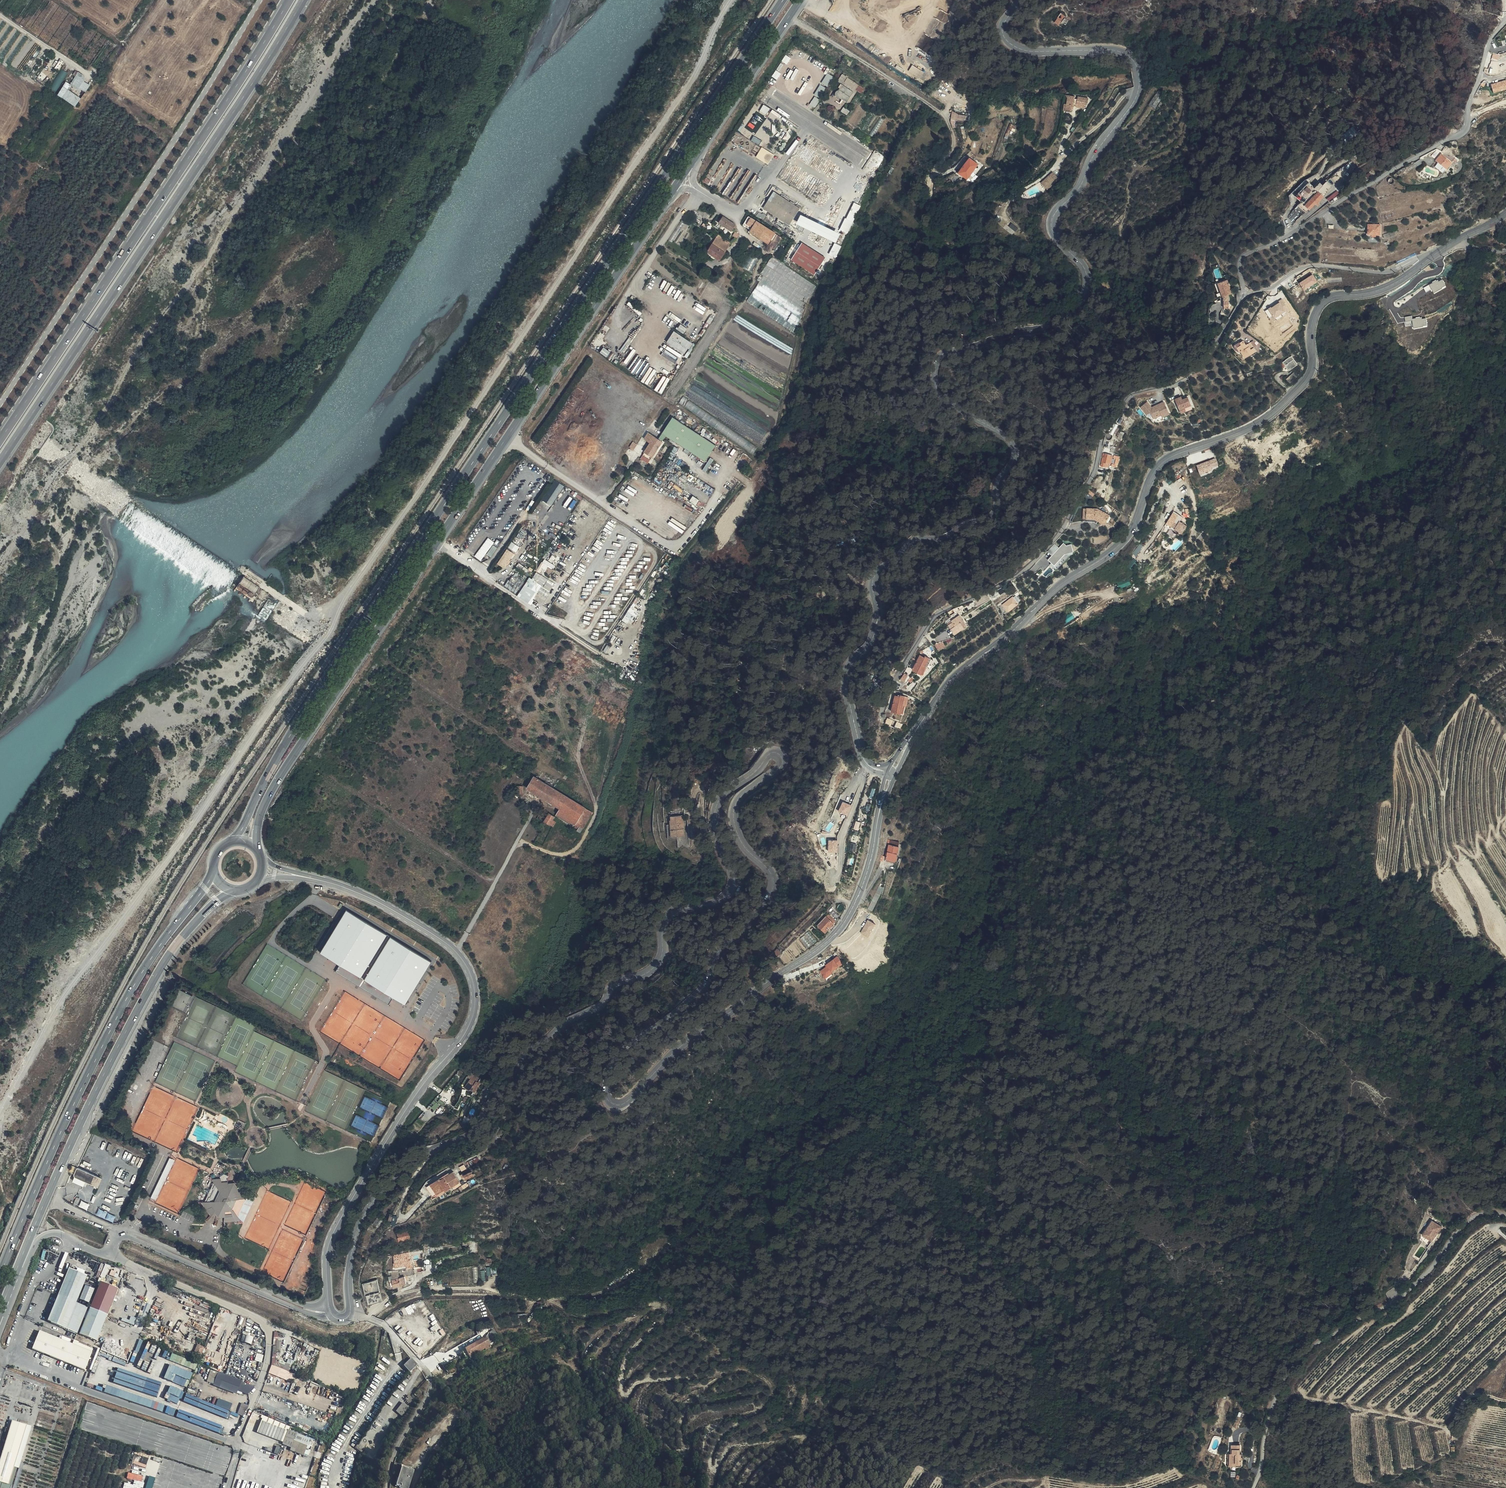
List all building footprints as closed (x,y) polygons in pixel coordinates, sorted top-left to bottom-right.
[(1058,25),(1062,21),(1065,16),(1061,13),(1054,22),(1058,25)] [(1063,22),(1062,21),(1058,25),(1063,29),(1069,21),(1066,19),(1063,22)] [(909,71),(921,78),(925,71),(913,64),(909,71)] [(57,92),(68,72),(62,68),(50,88),(57,92)] [(66,81),(58,95),(76,105),(81,96),(70,90),(72,85),(86,92),(91,84),(84,81),(87,76),(78,71),(71,84),(66,81)] [(822,82),(829,86),(835,76),(828,72),(822,82)] [(865,89),(844,76),(840,80),(845,83),(837,94),(847,102),(856,90),(862,94),(865,89)] [(1492,84),(1494,92),(1505,89),(1505,80),(1492,84)] [(815,94),(821,97),(827,88),(821,84),(815,94)] [(1158,91),(1149,104),(1156,108),(1164,95),(1158,91)] [(816,96),(811,104),(815,107),(820,100),(816,96)] [(1083,110),(1084,100),(1065,98),(1063,111),(1067,112),(1068,108),(1083,110)] [(952,112),(952,119),(967,121),(968,114),(952,112)] [(1346,143),(1358,132),(1353,126),(1341,137),(1346,143)] [(763,146),(756,156),(769,164),(775,154),(763,146)] [(1432,158),(1436,161),(1441,155),(1451,163),(1452,162),(1438,150),(1432,158)] [(1441,155),(1436,161),(1446,169),(1451,163),(1441,155)] [(972,172),(978,164),(970,159),(959,173),(967,178),(972,172)] [(982,167),(978,164),(972,172),(976,175),(982,167)] [(1043,187),(1055,178),(1049,170),(1037,179),(1043,187)] [(1317,205),(1324,197),(1323,196),(1328,191),(1320,183),(1315,189),(1309,183),(1296,197),(1302,202),(1299,205),(1307,213),(1316,204),(1317,205)] [(790,226),(801,209),(774,192),(764,209),(790,226)] [(853,201),(842,231),(849,234),(861,204),(853,201)] [(712,214),(699,205),(696,210),(709,219),(712,214)] [(837,242),(841,233),(801,215),(797,224),(837,242)] [(671,238),(683,219),(679,217),(667,235),(671,238)] [(724,228),(728,221),(723,217),(718,224),(724,228)] [(778,236),(752,219),(746,228),(753,232),(752,233),(772,246),(778,236)] [(737,226),(728,221),(724,228),(732,233),(734,231),(737,226)] [(710,232),(713,227),(708,224),(705,229),(710,232)] [(1381,234),(1381,224),(1369,224),(1369,234),(1381,234)] [(717,237),(725,243),(728,239),(720,234),(717,237)] [(775,249),(782,238),(779,236),(772,247),(775,249)] [(837,257),(842,246),(835,242),(830,254),(837,257)] [(816,275),(827,258),(803,243),(792,261),(816,275)] [(725,254),(712,246),(707,253),(720,262),(725,254)] [(749,255),(744,268),(753,271),(758,259),(749,255)] [(759,285),(802,312),(807,304),(806,303),(817,287),(772,258),(762,274),(765,276),(759,285)] [(1313,274),(1300,283),(1305,290),(1318,281),(1313,274)] [(1439,281),(1439,280),(1424,287),(1427,292),(1433,289),(1435,293),(1443,288),(1443,287),(1446,285),(1443,279),(1439,281)] [(1232,295),(1227,281),(1218,283),(1222,298),(1224,298),(1224,301),(1223,301),(1223,309),(1228,310),(1230,300),(1229,296),(1232,295)] [(1272,307),(1271,306),(1265,311),(1270,318),(1274,316),(1277,321),(1288,313),(1287,312),(1290,310),(1283,299),(1279,301),(1280,302),(1272,307)] [(1413,315),(1406,317),(1407,325),(1413,323),(1414,328),(1424,326),(1424,325),(1428,324),(1427,318),(1423,319),(1422,317),(1413,318),(1413,315)] [(688,356),(696,344),(674,330),(667,342),(688,356)] [(1256,351),(1251,341),(1246,344),(1243,339),(1240,341),(1241,344),(1237,346),(1240,351),(1241,351),(1244,357),(1256,351)] [(607,357),(611,352),(604,347),(601,352),(607,357)] [(1289,371),(1298,364),(1292,356),(1284,363),(1289,371)] [(1291,384),(1299,377),(1294,373),(1287,379),(1291,384)] [(681,403),(754,454),(759,447),(686,397),(681,403)] [(1190,404),(1187,397),(1181,400),(1180,397),(1175,399),(1179,409),(1190,404)] [(1165,401),(1151,406),(1149,402),(1141,405),(1145,415),(1152,412),(1154,420),(1170,414),(1165,401)] [(673,417),(663,433),(667,436),(705,462),(715,446),(673,417)] [(1113,423),(1107,432),(1108,432),(1109,432),(1110,432),(1111,433),(1117,425),(1113,423)] [(650,460),(663,442),(649,432),(644,438),(651,443),(642,455),(650,460)] [(667,436),(663,433),(659,439),(663,442),(667,436)] [(1109,464),(1112,455),(1105,454),(1104,458),(1103,458),(1100,466),(1105,467),(1106,463),(1109,464)] [(650,460),(642,455),(640,458),(648,463),(650,460)] [(1216,458),(1197,465),(1201,474),(1213,469),(1212,467),(1218,465),(1216,458)] [(553,506),(565,485),(555,479),(550,487),(547,486),(539,498),(553,506)] [(1184,507),(1177,503),(1172,511),(1176,513),(1179,515),(1181,511),(1184,507)] [(1084,518),(1085,508),(1083,507),(1081,520),(1092,521),(1094,522),(1096,520),(1093,518),(1084,518)] [(1107,515),(1098,510),(1096,509),(1085,508),(1084,518),(1093,518),(1096,520),(1103,523),(1105,519),(1107,515)] [(1176,513),(1174,517),(1181,521),(1184,523),(1188,516),(1181,511),(1179,515),(1176,513)] [(489,537),(475,555),(481,560),(495,542),(489,537)] [(513,542),(510,547),(516,551),(520,546),(513,542)] [(1064,543),(1049,559),(1055,565),(1065,554),(1074,551),(1072,544),(1067,545),(1064,543)] [(487,554),(491,556),(498,547),(493,544),(487,554)] [(513,563),(519,555),(510,548),(500,561),(507,566),(511,561),(513,563)] [(1134,558),(1128,566),(1133,570),(1139,562),(1134,558)] [(260,583),(243,570),(234,582),(252,594),(260,583)] [(533,578),(530,576),(518,596),(531,603),(538,592),(547,597),(551,590),(543,586),(548,578),(537,572),(533,578)] [(1130,578),(1117,581),(1119,588),(1131,585),(1130,578)] [(1000,593),(998,587),(990,591),(992,597),(1000,593)] [(1018,603),(1013,596),(1003,604),(1009,611),(1018,603)] [(983,610),(981,606),(973,610),(976,614),(983,610)] [(626,616),(634,620),(638,612),(630,608),(626,616)] [(959,614),(951,620),(952,622),(948,624),(955,633),(964,627),(962,624),(965,622),(959,614)] [(925,665),(929,656),(925,654),(924,656),(920,654),(913,668),(924,674),(927,666),(925,665)] [(904,672),(901,680),(908,682),(911,675),(904,672)] [(904,704),(905,695),(900,694),(900,696),(895,695),(892,710),(903,713),(905,705),(904,704)] [(581,830),(592,812),(533,776),(526,788),(560,808),(555,815),(581,830)] [(844,801),(840,810),(848,814),(853,805),(844,801)] [(543,819),(549,822),(551,819),(553,816),(542,809),(535,819),(541,822),(543,819)] [(683,826),(682,816),(663,817),(663,826),(683,826)] [(838,851),(838,839),(830,839),(830,851),(838,851)] [(887,859),(897,861),(899,845),(900,842),(889,840),(888,844),(889,845),(887,859)] [(876,892),(868,909),(873,911),(880,894),(876,892)] [(407,1003),(432,957),(342,908),(341,910),(344,911),(322,952),(341,963),(335,973),(389,1002),(392,998),(383,993),(384,991),(407,1003)] [(825,932),(838,921),(831,913),(818,925),(825,932)] [(817,940),(809,931),(806,934),(813,943),(817,940)] [(812,944),(805,935),(801,938),(809,947),(812,944)] [(839,954),(835,957),(840,965),(845,962),(839,954)] [(840,965),(835,957),(830,961),(831,963),(829,964),(821,970),(825,975),(833,970),(833,971),(840,965)] [(833,970),(825,975),(827,978),(835,973),(833,971),(833,970)] [(152,1198),(157,1200),(175,1159),(170,1157),(152,1198)] [(85,1181),(92,1184),(95,1176),(72,1166),(69,1172),(75,1174),(74,1176),(75,1176),(72,1181),(83,1186),(85,1181)] [(473,1171),(464,1175),(466,1179),(475,1176),(473,1171)] [(206,1201),(206,1202),(210,1209),(213,1207),(216,1206),(218,1209),(216,1212),(214,1213),(213,1213),(211,1216),(207,1220),(207,1221),(215,1213),(219,1210),(221,1213),(225,1212),(225,1217),(224,1229),(225,1222),(225,1220),(225,1219),(225,1215),(226,1213),(230,1212),(232,1209),(235,1214),(238,1218),(239,1217),(238,1216),(232,1208),(236,1200),(246,1199),(250,1199),(250,1198),(241,1186),(240,1187),(235,1192),(233,1188),(228,1189),(229,1183),(230,1172),(229,1172),(228,1182),(228,1186),(224,1186),(223,1182),(221,1172),(220,1172),(222,1179),(222,1182),(215,1183),(217,1186),(219,1188),(212,1201),(210,1201),(206,1201)] [(102,1179),(97,1177),(95,1176),(92,1184),(94,1185),(98,1187),(102,1179)] [(433,1196),(438,1193),(446,1189),(447,1190),(452,1188),(445,1176),(427,1186),(433,1196)] [(251,1198),(251,1197),(243,1185),(247,1180),(241,1186),(250,1198),(251,1198)] [(235,1192),(240,1187),(236,1182),(229,1183),(228,1189),(233,1188),(235,1192)] [(219,1188),(217,1186),(210,1201),(212,1201),(219,1188)] [(238,1216),(246,1199),(236,1200),(232,1208),(238,1216)] [(206,1202),(203,1202),(202,1202),(211,1216),(213,1213),(210,1209),(206,1202)] [(219,1210),(215,1213),(218,1219),(225,1217),(225,1212),(221,1213),(219,1210)] [(379,1216),(374,1223),(379,1226),(384,1219),(379,1216)] [(1443,1228),(1438,1225),(1433,1221),(1424,1235),(1431,1241),(1435,1235),(1436,1233),(1437,1233),(1437,1232),(1438,1232),(1439,1231),(1440,1231),(1440,1230),(1441,1230),(1441,1229),(1442,1229),(1442,1228),(1443,1228)] [(1433,1242),(1443,1228),(1442,1228),(1442,1229),(1441,1229),(1441,1230),(1440,1230),(1440,1231),(1439,1231),(1438,1232),(1437,1232),(1437,1233),(1436,1233),(1435,1235),(1431,1241),(1433,1242)] [(410,1238),(409,1231),(398,1233),(400,1240),(410,1238)] [(408,1267),(412,1266),(408,1252),(393,1255),(395,1263),(393,1263),(394,1267),(408,1263),(408,1267)] [(77,1303),(86,1280),(88,1276),(71,1269),(50,1322),(67,1329),(77,1303)] [(405,1282),(404,1275),(389,1279),(391,1287),(405,1282)] [(378,1290),(375,1281),(364,1284),(366,1295),(376,1292),(375,1290),(378,1290)] [(102,1282),(91,1309),(108,1316),(118,1289),(102,1282)] [(89,1308),(77,1303),(67,1329),(79,1333),(89,1308)] [(108,1316),(91,1309),(81,1334),(98,1341),(108,1316)] [(488,1333),(485,1339),(489,1345),(485,1347),(486,1350),(491,1348),(490,1346),(498,1337),(494,1330),(488,1333)] [(91,1352),(41,1332),(34,1350),(84,1369),(91,1352)] [(252,1344),(254,1337),(244,1334),(242,1341),(252,1344)] [(166,1337),(164,1344),(171,1347),(174,1340),(166,1337)] [(489,1345),(485,1339),(465,1348),(468,1355),(469,1355),(474,1352),(485,1347),(489,1345)] [(199,1345),(194,1357),(201,1359),(205,1348),(199,1345)] [(100,1355),(91,1352),(84,1369),(93,1373),(100,1355)] [(195,1369),(198,1362),(172,1353),(170,1360),(195,1369)] [(406,1365),(411,1371),(418,1364),(412,1358),(406,1365)] [(357,1368),(366,1371),(370,1362),(362,1359),(357,1368)] [(291,1384),(295,1376),(289,1374),(292,1366),(277,1361),(276,1360),(275,1368),(272,1367),(268,1375),(291,1384)] [(187,1387),(192,1373),(170,1364),(164,1378),(187,1387)] [(363,1376),(366,1371),(357,1368),(355,1373),(363,1376)] [(158,1396),(162,1383),(127,1372),(124,1382),(115,1380),(114,1383),(158,1396)] [(252,1393),(254,1388),(240,1383),(237,1393),(248,1396),(252,1393)] [(170,1385),(165,1399),(179,1404),(184,1391),(170,1385)] [(104,1393),(164,1412),(166,1405),(107,1386),(104,1393)] [(419,1389),(415,1394),(419,1398),(420,1399),(424,1393),(419,1389)] [(419,1398),(415,1394),(413,1396),(410,1394),(397,1411),(404,1415),(419,1398)] [(230,1410),(233,1403),(218,1398),(216,1405),(230,1410)] [(238,1413),(244,1416),(249,1405),(242,1402),(238,1413)] [(388,1404),(385,1409),(391,1412),(394,1408),(388,1404)] [(166,1413),(174,1415),(176,1409),(168,1406),(166,1413)] [(13,1485),(9,1483),(26,1424),(11,1420),(0,1458),(0,1487),(12,1487),(13,1485)] [(277,1437),(281,1428),(275,1426),(272,1435),(277,1437)] [(298,1452),(304,1438),(288,1431),(282,1446),(292,1450),(298,1452)] [(1231,1452),(1230,1462),(1237,1463),(1237,1465),(1242,1465),(1243,1458),(1242,1458),(1242,1453),(1240,1453),(1241,1444),(1233,1444),(1232,1452),(1231,1452)] [(415,1468),(411,1466),(411,1468),(403,1465),(397,1482),(400,1484),(400,1486),(406,1487),(409,1487),(415,1468)] [(146,1487),(153,1487),(156,1477),(150,1475),(146,1487)]
